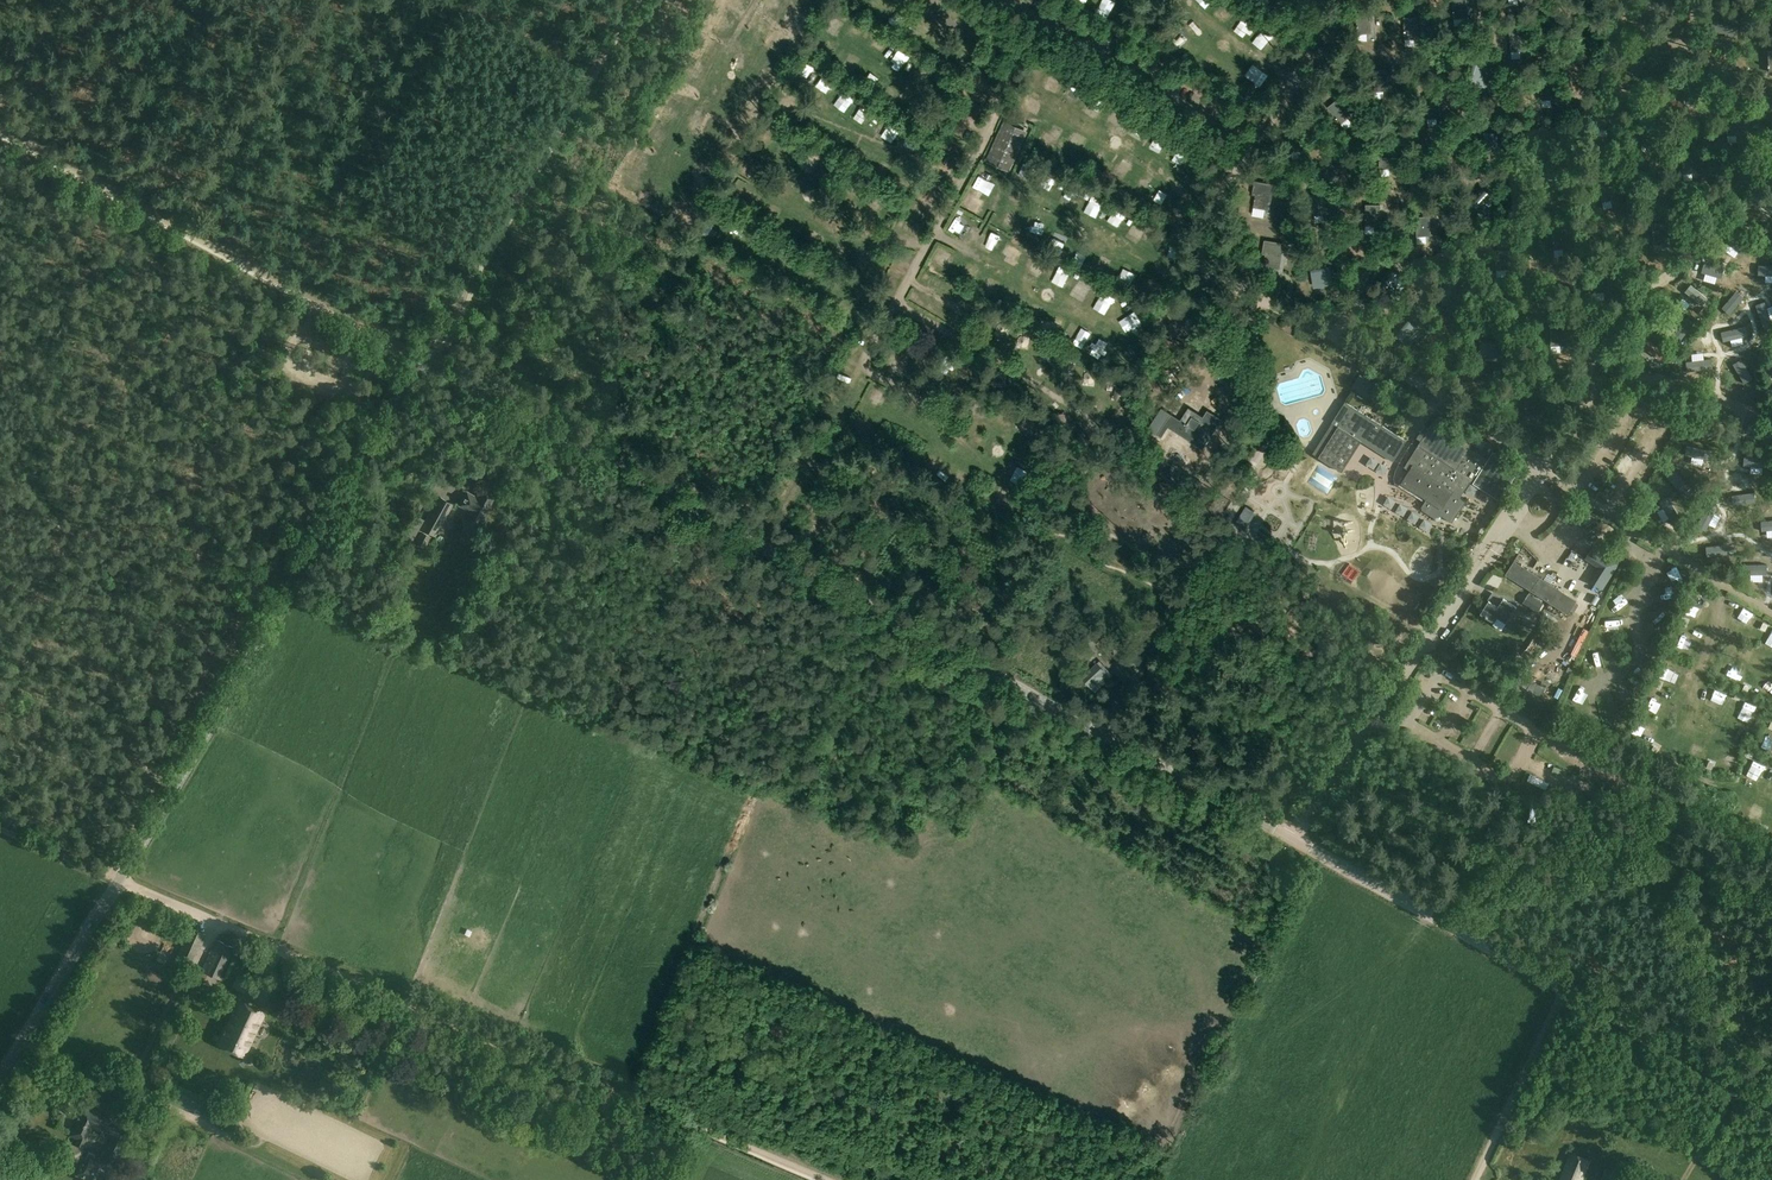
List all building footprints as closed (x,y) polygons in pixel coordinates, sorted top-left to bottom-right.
[(1105,15),(1111,4),(1105,0),(1099,0),(1094,8),(1105,15)] [(1453,19),(1468,18),(1466,0),(1452,0),(1453,19)] [(1223,27),(1235,12),(1225,5),(1214,19),(1223,27)] [(1370,12),(1356,13),(1357,34),(1372,33),(1370,12)] [(899,27),(903,19),(893,14),(889,22),(899,27)] [(1716,14),(1716,31),(1726,31),(1725,36),(1737,37),(1738,32),(1738,15),(1716,14)] [(715,15),(708,24),(722,35),(729,26),(715,15)] [(1418,17),(1403,18),(1404,39),(1419,38),(1418,17)] [(1235,32),(1246,37),(1253,24),(1241,18),(1235,32)] [(827,19),(820,29),(834,37),(840,27),(827,19)] [(850,20),(845,31),(856,37),(862,25),(850,20)] [(1177,34),(1189,39),(1194,28),(1182,23),(1177,34)] [(1509,30),(1511,52),(1525,50),(1523,29),(1509,30)] [(700,36),(694,50),(702,54),(709,39),(700,36)] [(876,36),(872,45),(883,51),(888,42),(876,36)] [(1258,42),(1265,50),(1270,46),(1264,38),(1258,42)] [(1175,41),(1170,48),(1179,54),(1184,48),(1175,41)] [(775,45),(779,57),(785,55),(781,43),(775,45)] [(972,48),(966,58),(971,61),(977,51),(972,48)] [(851,70),(860,59),(851,52),(842,63),(851,70)] [(1464,54),(1466,73),(1480,72),(1478,53),(1464,54)] [(681,70),(692,78),(701,67),(690,59),(681,70)] [(873,86),(882,71),(871,64),(862,79),(873,86)] [(1048,75),(1059,80),(1062,73),(1051,68),(1048,75)] [(1387,69),(1372,71),(1374,92),(1388,90),(1387,69)] [(1540,79),(1541,100),(1556,99),(1554,78),(1540,79)] [(1697,80),(1683,81),(1685,103),(1699,101),(1697,80)] [(673,85),(668,96),(685,103),(690,92),(673,85)] [(1085,111),(1098,118),(1107,102),(1093,95),(1085,111)] [(1424,98),(1427,119),(1441,117),(1438,96),(1424,98)] [(1021,106),(1033,111),(1036,103),(1025,98),(1021,106)] [(1327,107),(1340,124),(1352,115),(1338,98),(1327,107)] [(861,104),(857,110),(867,118),(872,112),(861,104)] [(654,118),(666,123),(671,112),(659,107),(654,118)] [(1115,109),(1108,120),(1120,127),(1127,116),(1115,109)] [(1727,135),(1741,134),(1740,112),(1725,114),(1727,135)] [(883,122),(876,132),(889,140),(896,130),(883,122)] [(1004,122),(987,159),(1009,168),(1026,132),(1004,122)] [(1131,132),(1144,140),(1150,131),(1137,122),(1131,132)] [(1497,122),(1481,123),(1483,134),(1497,133),(1497,122)] [(1642,144),(1656,144),(1656,123),(1642,123),(1642,144)] [(641,137),(652,145),(659,134),(649,126),(641,137)] [(1302,129),(1288,131),(1291,152),(1305,150),(1302,129)] [(900,141),(910,145),(914,135),(904,131),(900,141)] [(1163,153),(1168,139),(1156,135),(1151,148),(1163,153)] [(1042,145),(1048,151),(1055,143),(1049,137),(1042,145)] [(1379,164),(1392,163),(1390,148),(1378,150),(1379,164)] [(806,151),(802,158),(813,164),(817,157),(806,151)] [(1698,152),(1683,152),(1683,173),(1698,173),(1698,152)] [(1560,155),(1540,155),(1541,168),(1552,171),(1552,175),(1560,175),(1560,155)] [(752,179),(756,166),(743,162),(739,175),(752,179)] [(1136,182),(1141,173),(1135,170),(1130,179),(1136,182)] [(1144,193),(1153,180),(1145,175),(1136,188),(1144,193)] [(976,178),(972,191),(989,196),(993,183),(976,178)] [(1615,179),(1596,183),(1599,195),(1611,197),(1611,200),(1619,199),(1615,179)] [(1254,181),(1252,195),(1255,195),(1253,208),(1269,210),(1272,193),(1275,194),(1276,185),(1254,181)] [(1484,188),(1470,203),(1483,215),(1496,200),(1484,188)] [(870,192),(868,200),(881,204),(883,197),(870,192)] [(1325,192),(1311,194),(1313,216),(1328,214),(1325,192)] [(1366,221),(1379,220),(1379,195),(1365,195),(1366,221)] [(1093,197),(1087,209),(1100,216),(1106,204),(1093,197)] [(1416,231),(1429,230),(1428,209),(1415,211),(1416,231)] [(1113,213),(1109,223),(1120,228),(1124,218),(1113,213)] [(966,233),(958,230),(961,222),(949,217),(943,231),(963,239),(966,233)] [(1129,236),(1141,241),(1146,228),(1135,224),(1129,236)] [(1670,225),(1651,226),(1651,238),(1663,241),(1663,245),(1671,245),(1670,225)] [(1569,229),(1550,230),(1551,243),(1562,246),(1562,249),(1570,249),(1569,229)] [(1727,232),(1724,238),(1734,244),(1737,238),(1727,232)] [(1264,240),(1262,254),(1265,255),(1263,267),(1280,269),(1282,252),(1285,252),(1286,244),(1264,240)] [(1005,245),(1001,258),(1017,263),(1021,250),(1005,245)] [(987,257),(994,250),(989,246),(982,253),(987,257)] [(940,250),(932,257),(940,265),(948,258),(940,250)] [(1512,250),(1493,251),(1494,264),(1505,266),(1506,270),(1514,270),(1512,250)] [(1709,257),(1705,264),(1718,273),(1723,265),(1709,257)] [(1041,279),(1048,264),(1037,258),(1029,274),(1041,279)] [(1743,284),(1752,287),(1759,264),(1751,261),(1743,284)] [(1321,264),(1307,266),(1307,277),(1321,275),(1321,264)] [(1061,285),(1064,279),(1070,283),(1074,276),(1059,269),(1053,281),(1061,285)] [(1392,270),(1381,285),(1391,293),(1398,287),(1402,290),(1408,281),(1392,270)] [(1610,272),(1591,274),(1591,286),(1603,289),(1603,293),(1611,292),(1610,272)] [(1464,273),(1444,275),(1445,287),(1457,290),(1457,294),(1465,293),(1464,273)] [(1074,294),(1088,301),(1094,287),(1080,280),(1074,294)] [(1698,304),(1706,296),(1692,282),(1684,289),(1698,304)] [(1720,316),(1729,319),(1737,296),(1728,293),(1720,316)] [(1676,301),(1686,308),(1690,301),(1680,295),(1676,301)] [(1706,315),(1702,312),(1697,318),(1701,321),(1706,315)] [(1754,335),(1763,338),(1770,315),(1762,312),(1754,335)] [(1716,323),(1720,318),(1718,317),(1713,314),(1710,319),(1716,323)] [(1407,316),(1394,331),(1408,343),(1421,328),(1407,316)] [(1565,326),(1546,327),(1547,340),(1558,343),(1559,346),(1567,346),(1565,326)] [(1699,349),(1708,352),(1715,329),(1706,326),(1699,349)] [(1494,329),(1474,332),(1476,344),(1488,346),(1488,350),(1496,349),(1494,329)] [(1023,350),(1031,349),(1030,339),(1022,340),(1023,350)] [(1662,340),(1659,345),(1666,350),(1669,345),(1662,340)] [(1732,368),(1741,370),(1748,347),(1740,345),(1732,368)] [(1047,350),(1039,354),(1044,365),(1052,361),(1047,350)] [(1734,373),(1731,377),(1737,381),(1740,376),(1734,373)] [(1734,386),(1731,394),(1752,404),(1756,396),(1734,386)] [(1629,400),(1636,404),(1640,398),(1633,393),(1629,400)] [(1541,396),(1522,396),(1522,409),(1534,412),(1534,416),(1542,415),(1541,396)] [(1346,401),(1342,407),(1332,422),(1333,422),(1313,453),(1342,471),(1362,440),(1394,461),(1407,440),(1394,432),(1346,401)] [(1188,408),(1180,421),(1186,425),(1182,430),(1195,439),(1192,443),(1203,450),(1222,421),(1208,412),(1204,419),(1188,408)] [(994,418),(1008,424),(1011,417),(997,411),(994,418)] [(1023,434),(1028,421),(1021,419),(1016,431),(1023,434)] [(1299,420),(1296,434),(1307,436),(1310,422),(1299,420)] [(1406,476),(1402,483),(1427,499),(1424,504),(1422,507),(1423,510),(1426,512),(1433,517),(1442,515),(1452,522),(1465,501),(1460,498),(1471,481),(1474,482),(1501,500),(1510,486),(1521,468),(1494,451),(1489,459),(1478,452),(1477,453),(1470,448),(1472,444),(1444,427),(1441,425),(1434,420),(1429,428),(1421,440),(1419,444),(1419,445),(1405,467),(1410,470),(1406,476)] [(1721,439),(1725,431),(1704,421),(1700,429),(1721,439)] [(1478,430),(1472,438),(1484,447),(1490,439),(1478,430)] [(1709,465),(1713,457),(1692,446),(1688,455),(1709,465)] [(1754,451),(1750,459),(1771,470),(1771,460),(1754,451)] [(1310,488),(1331,496),(1338,478),(1317,470),(1310,488)] [(1697,491),(1701,483),(1679,472),(1675,480),(1697,491)] [(1768,481),(1762,478),(1759,486),(1765,489),(1768,481)] [(1760,498),(1764,489),(1742,479),(1738,487),(1760,498)] [(495,494),(484,488),(479,498),(467,492),(460,505),(472,511),(466,522),(477,527),(495,494)] [(452,504),(439,497),(422,528),(435,535),(452,504)] [(1685,517),(1689,509),(1667,498),(1663,507),(1685,517)] [(1243,531),(1255,512),(1245,506),(1233,524),(1243,531)] [(1747,525),(1750,517),(1729,507),(1725,515),(1747,525)] [(1582,511),(1574,522),(1579,526),(1587,515),(1582,511)] [(1426,513),(1420,517),(1424,523),(1431,518),(1426,513)] [(414,515),(406,536),(414,539),(423,519),(414,515)] [(1436,519),(1430,525),(1436,530),(1441,525),(1436,519)] [(1771,542),(1771,528),(1767,525),(1761,537),(1771,542)] [(415,542),(426,548),(432,536),(421,530),(415,542)] [(1739,544),(1743,535),(1738,532),(1733,541),(1739,544)] [(1739,544),(1733,541),(1717,533),(1713,541),(1735,552),(1739,544)] [(1575,536),(1562,564),(1573,569),(1586,540),(1575,536)] [(1516,555),(1524,559),(1530,549),(1522,545),(1516,555)] [(1599,567),(1608,554),(1594,545),(1585,558),(1599,567)] [(1763,565),(1768,555),(1757,550),(1752,560),(1763,565)] [(1512,565),(1505,575),(1529,590),(1568,614),(1571,609),(1575,603),(1577,600),(1515,561),(1512,565)] [(501,578),(519,587),(524,577),(506,568),(501,578)] [(1751,588),(1755,577),(1744,572),(1740,584),(1751,588)] [(1693,591),(1688,601),(1699,606),(1703,595),(1693,591)] [(1654,604),(1666,600),(1664,593),(1651,597),(1654,604)] [(1539,611),(1543,604),(1528,594),(1523,601),(1539,611)] [(1503,598),(1498,606),(1489,600),(1480,613),(1494,622),(1498,616),(1507,622),(1517,606),(1503,598)] [(1652,619),(1658,623),(1664,614),(1658,610),(1652,619)] [(1720,643),(1730,646),(1733,635),(1723,632),(1720,643)] [(1762,648),(1767,636),(1759,633),(1755,645),(1762,648)] [(1671,647),(1682,651),(1686,639),(1674,636),(1671,647)] [(1098,649),(1109,662),(1117,655),(1102,638),(1095,644),(1098,648),(1098,649)] [(1451,641),(1445,652),(1452,657),(1459,645),(1451,641)] [(1747,671),(1759,672),(1760,660),(1748,659),(1747,671)] [(1099,661),(1082,676),(1095,691),(1112,675),(1099,661)] [(1150,669),(1144,681),(1151,684),(1154,678),(1157,680),(1154,686),(1160,689),(1166,678),(1150,669)] [(1747,694),(1752,682),(1740,678),(1736,690),(1747,694)] [(1653,684),(1650,695),(1657,697),(1660,686),(1653,684)] [(1736,719),(1741,707),(1732,702),(1726,714),(1736,719)] [(1719,737),(1730,740),(1733,728),(1722,725),(1719,737)] [(1769,763),(1771,757),(1771,744),(1771,743),(1763,760),(1769,763)] [(1712,751),(1707,765),(1721,769),(1725,755),(1712,751)] [(1758,791),(1761,778),(1752,776),(1749,789),(1758,791)] [(205,934),(189,927),(174,959),(189,965),(197,948),(199,948),(205,934)] [(202,970),(223,980),(237,948),(216,939),(202,970)] [(218,1043),(245,1056),(265,1013),(239,1001),(218,1043)] [(353,1052),(360,1036),(357,1035),(363,1021),(352,1016),(352,1017),(348,1016),(343,1028),(346,1029),(345,1031),(348,1032),(342,1047),(353,1052)] [(174,1104),(192,1113),(197,1102),(180,1093),(174,1104)] [(77,1160),(79,1158),(84,1160),(78,1173),(93,1179),(109,1179),(116,1164),(114,1163),(131,1130),(84,1107),(71,1135),(78,1138),(75,1146),(72,1144),(66,1155),(77,1160)] [(1559,1179),(1583,1179),(1592,1159),(1571,1151),(1559,1179)]
